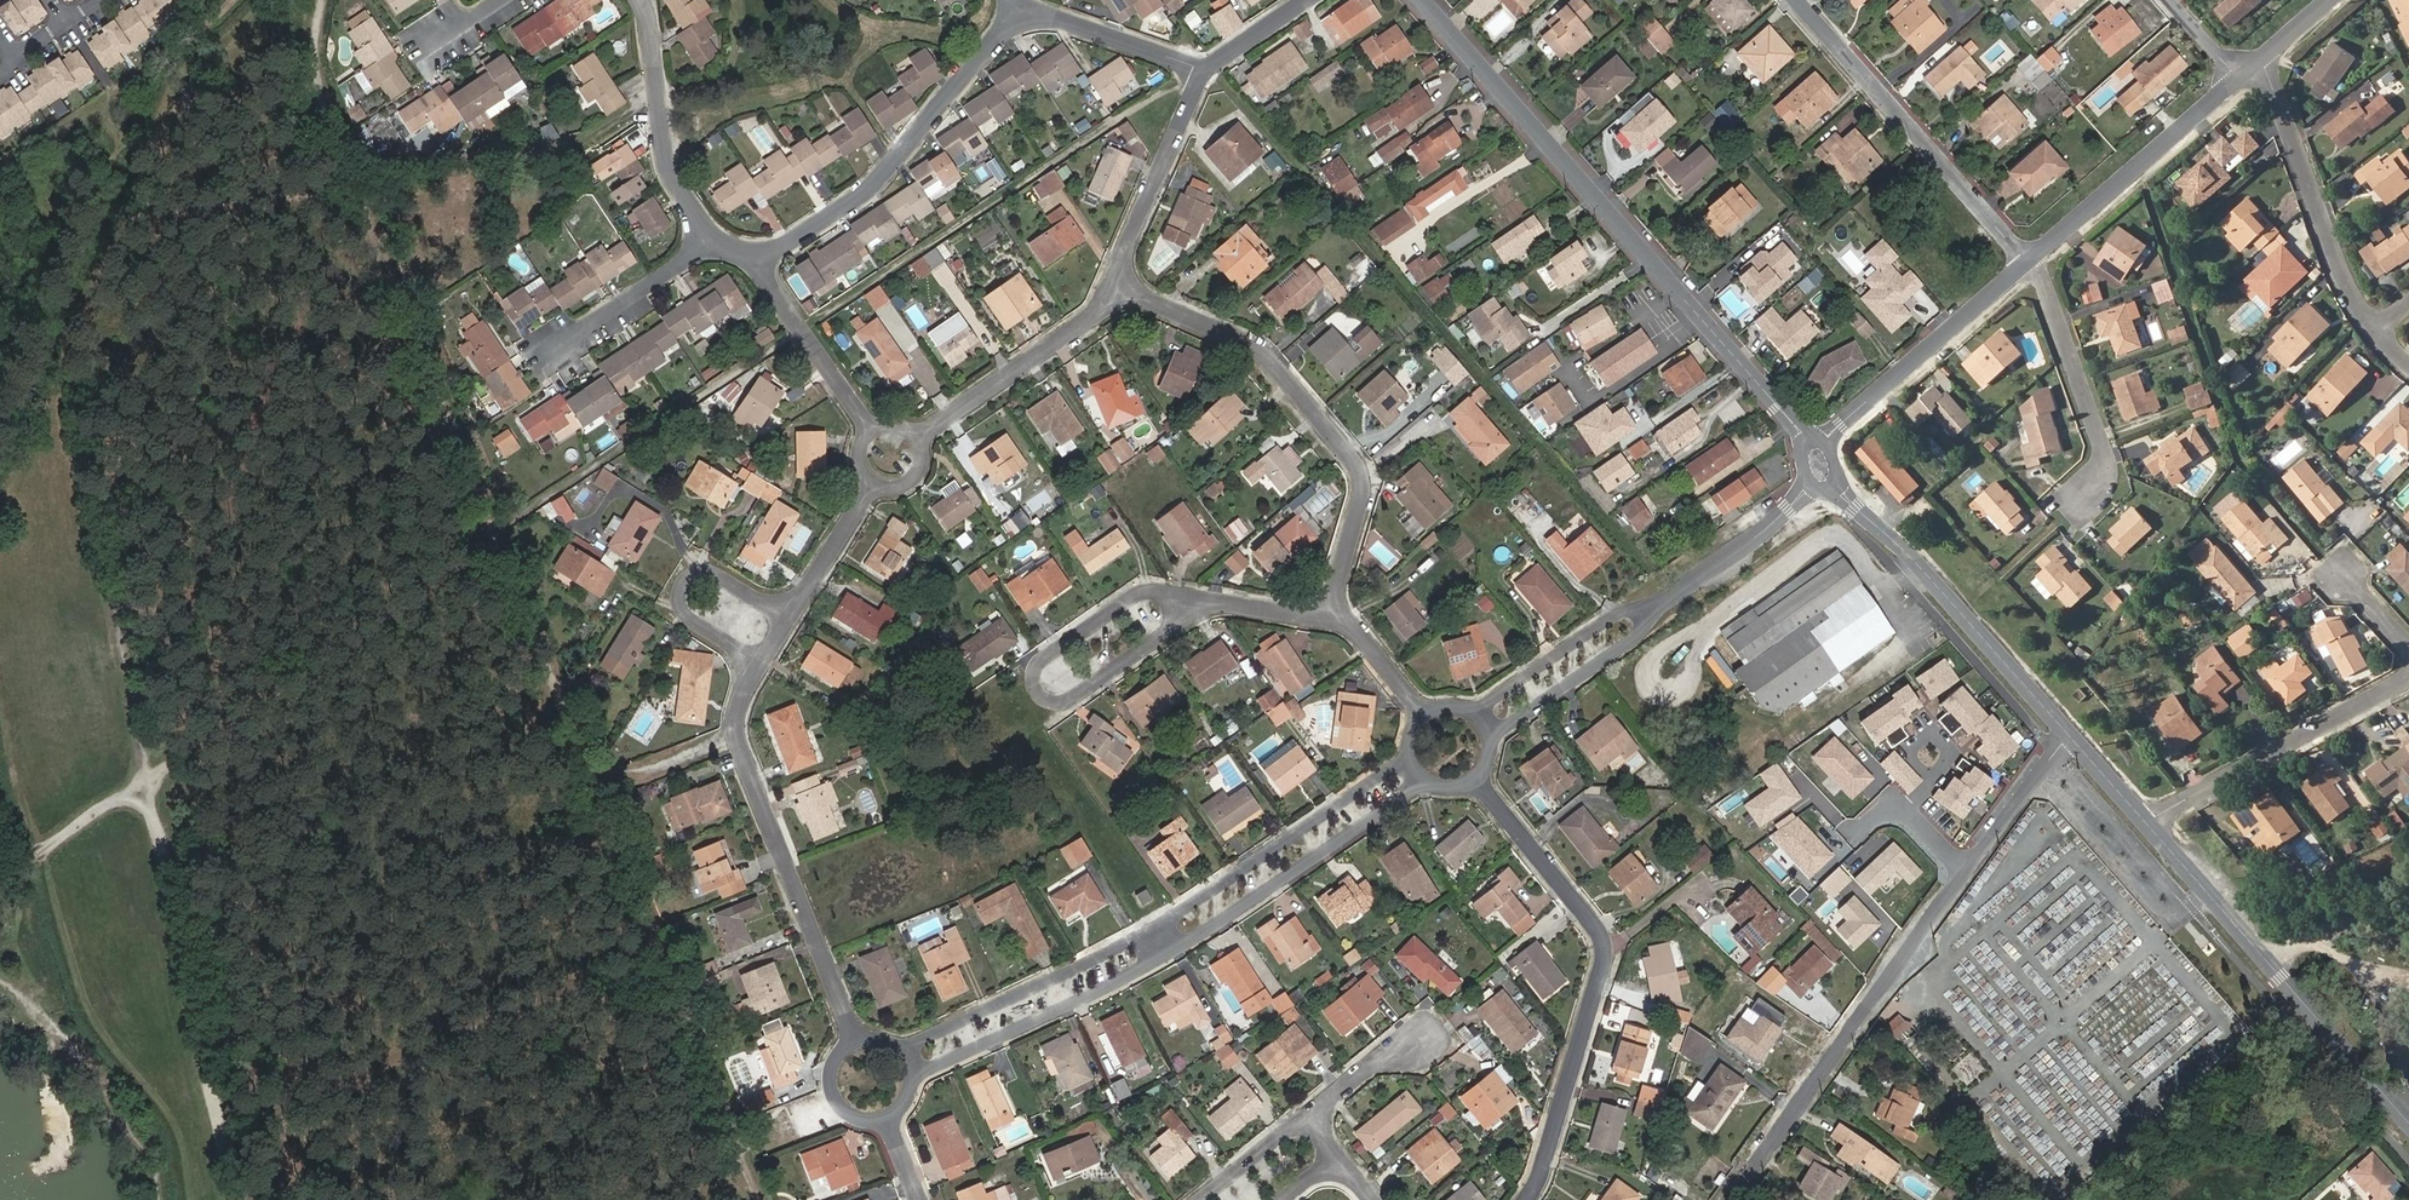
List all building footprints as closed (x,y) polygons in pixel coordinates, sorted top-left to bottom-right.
[(47,14),(37,0),(14,0),(11,2),(28,27),(47,14)] [(173,24),(176,22),(173,17),(187,8),(182,0),(145,0),(140,4),(141,5),(154,24),(157,29),(167,22),(170,26),(173,24)] [(396,14),(412,4),(411,1),(412,0),(387,0),(396,14)] [(592,7),(601,1),(600,0),(563,0),(564,1),(561,3),(559,0),(546,9),(564,36),(597,14),(592,7)] [(712,13),(704,0),(695,0),(694,1),(693,0),(665,0),(685,31),(704,18),(712,13)] [(1144,2),(1142,0),(1103,0),(1119,24),(1139,11),(1145,20),(1165,7),(1159,0),(1146,0),(1144,2)] [(1183,4),(1180,0),(1164,0),(1171,12),(1183,4)] [(1242,25),(1227,0),(1221,0),(1214,4),(1219,12),(1212,17),(1225,37),(1242,25)] [(1343,42),(1379,17),(1371,4),(1367,7),(1363,0),(1352,0),(1326,18),(1343,41),(1343,42)] [(1517,14),(1533,0),(1504,0),(1517,14)] [(1590,36),(1578,22),(1590,13),(1579,0),(1573,0),(1555,15),(1560,21),(1543,36),(1560,56),(1568,49),(1571,52),(1590,36)] [(1745,0),(1715,0),(1712,3),(1732,26),(1753,9),(1745,0)] [(1887,10),(1895,18),(1916,0),(1898,0),(1887,10)] [(1943,29),(1923,6),(1926,3),(1923,0),(1916,0),(1895,18),(1913,39),(1910,42),(1918,51),(1943,29)] [(2070,9),(2081,0),(2035,0),(2033,1),(2049,19),(2066,4),(2070,9)] [(2257,4),(2254,0),(2227,0),(2217,8),(2231,26),(2257,4)] [(2388,1),(2399,25),(2404,23),(2393,0),(2389,0),(2388,1)] [(2404,23),(2399,25),(2397,26),(2407,47),(2408,46),(2408,0),(2393,0),(2404,23)] [(0,9),(0,11),(16,35),(28,27),(11,2),(0,9)] [(1725,33),(1732,26),(1712,3),(1704,9),(1725,33)] [(150,33),(147,29),(154,24),(141,5),(134,10),(133,8),(115,21),(131,46),(136,43),(150,33)] [(2088,31),(2108,55),(2139,31),(2120,7),(2114,10),(2110,5),(2094,17),(2099,23),(2088,31)] [(547,48),(564,36),(546,9),(534,17),(536,20),(532,22),(530,19),(512,31),(525,50),(541,39),(547,48)] [(1647,10),(1633,21),(1646,37),(1661,24),(1647,10)] [(2009,31),(2018,23),(2006,10),(1998,18),(2009,31)] [(392,51),(393,51),(385,39),(381,42),(378,37),(382,35),(367,12),(347,25),(362,47),(355,52),(366,69),(392,51)] [(699,68),(719,56),(708,39),(715,34),(704,18),(685,31),(678,35),(699,68)] [(1300,33),(1313,25),(1309,18),(1296,25),(1300,33)] [(1336,46),(1343,41),(1326,18),(1320,22),(1336,46)] [(1895,18),(1892,21),(1910,42),(1913,39),(1895,18)] [(115,21),(103,29),(106,34),(119,54),(131,46),(115,21)] [(1661,53),(1674,41),(1661,24),(1646,37),(1658,50),(1661,53)] [(1380,73),(1412,51),(1396,26),(1378,38),(1375,34),(1360,44),(1380,73)] [(1782,41),(1769,26),(1763,31),(1776,46),(1782,41)] [(1737,53),(1761,80),(1793,53),(1782,41),(1776,46),(1763,31),(1737,53)] [(124,61),(119,54),(106,34),(89,45),(104,68),(118,59),(121,63),(124,61)] [(1648,59),(1658,50),(1646,37),(1636,46),(1648,59)] [(525,50),(531,58),(547,48),(541,39),(525,50)] [(1250,76),(1264,97),(1309,66),(1293,42),(1271,56),(1274,60),(1269,63),(1268,61),(1256,69),(1257,71),(1250,76)] [(1065,82),(1060,74),(1077,64),(1064,44),(1048,55),(1051,58),(1048,60),(1045,57),(1032,66),(1042,81),(1050,92),(1065,82)] [(2326,89),(2328,90),(2351,60),(2331,44),(2307,75),(2305,73),(2300,81),(2320,96),(2326,89)] [(2045,71),(2061,57),(2051,46),(2035,60),(2042,68),(2044,70),(2045,71)] [(1968,87),(1983,73),(1959,47),(1925,77),(1940,95),(1960,77),(1968,87)] [(2119,98),(2131,112),(2185,65),(2168,47),(2147,64),(2145,61),(2132,72),(2139,81),(2119,98)] [(910,99),(944,76),(927,50),(910,61),(915,69),(898,80),(904,90),(910,99)] [(399,71),(395,73),(393,70),(396,68),(393,63),(398,60),(392,51),(366,69),(361,72),(372,88),(380,84),(390,101),(410,88),(399,71)] [(80,83),(94,74),(79,52),(63,63),(76,83),(80,90),(83,88),(80,83)] [(609,101),(618,94),(592,54),(574,66),(585,84),(579,88),(589,104),(596,99),(608,116),(616,111),(609,101)] [(1020,85),(1024,93),(1042,81),(1032,66),(1025,54),(990,77),(997,87),(1003,96),(1020,85)] [(2017,65),(2031,81),(2044,70),(2042,68),(2035,60),(2030,54),(2017,65)] [(501,93),(521,79),(505,55),(496,60),(498,64),(495,66),(493,62),(490,57),(481,62),(485,68),(501,93)] [(1418,66),(1424,74),(1438,65),(1433,57),(1418,66)] [(1582,86),(1598,105),(1632,76),(1616,57),(1582,86)] [(64,91),(76,83),(63,63),(59,58),(47,66),(64,91)] [(1123,96),(1118,88),(1134,78),(1122,59),(1088,82),(1103,104),(1105,107),(1123,96)] [(1310,78),(1317,89),(1343,72),(1336,61),(1310,78)] [(1065,82),(1082,71),(1077,64),(1060,74),(1065,82)] [(38,108),(59,94),(64,91),(47,66),(29,78),(33,86),(26,91),(38,108)] [(504,97),(501,93),(485,68),(477,73),(480,78),(482,82),(479,84),(477,80),(469,86),(485,110),(504,97)] [(530,76),(535,83),(545,76),(540,69),(530,76)] [(353,78),(364,94),(372,88),(361,72),(353,78)] [(2398,73),(2387,81),(2396,95),(2408,88),(2398,73)] [(1796,114),(1806,125),(1836,99),(1813,74),(1775,106),(1788,121),(1796,114)] [(464,123),(485,110),(469,86),(460,91),(462,94),(458,97),(456,94),(453,88),(445,93),(452,104),(463,120),(464,123)] [(1430,109),(1434,107),(1420,86),(1417,89),(1430,109)] [(450,116),(445,109),(452,104),(445,93),(441,87),(400,113),(413,133),(431,121),(434,126),(450,116)] [(1014,114),(1003,96),(997,87),(964,109),(971,119),(976,128),(993,117),(998,125),(1014,114)] [(30,113),(38,108),(26,91),(18,96),(13,88),(0,96),(0,105),(15,127),(31,116),(30,113)] [(1398,131),(1430,109),(1417,89),(1366,121),(1373,132),(1391,121),(1398,131)] [(868,106),(884,130),(917,109),(910,99),(904,90),(888,100),(884,94),(867,104),(868,106)] [(1625,123),(1614,133),(1626,148),(1632,144),(1639,152),(1677,120),(1650,90),(1619,116),(1625,123)] [(616,111),(625,104),(618,94),(609,101),(616,111)] [(1997,146),(2026,122),(2003,96),(1975,121),(1997,146)] [(491,119),(511,107),(504,97),(485,110),(491,119)] [(2355,137),(2370,124),(2385,112),(2375,98),(2358,111),(2353,105),(2323,130),(2338,150),(2355,137)] [(1262,109),(1267,115),(1280,106),(1275,100),(1262,109)] [(450,116),(456,125),(463,120),(452,104),(445,109),(450,116)] [(1097,124),(1110,115),(1105,107),(1103,104),(1095,110),(1097,114),(1093,117),(1097,124)] [(15,127),(0,105),(0,137),(15,127)] [(1495,118),(1500,114),(1496,109),(1491,113),(1495,118)] [(470,132),(491,119),(485,110),(464,123),(470,132)] [(843,158),(876,136),(859,110),(842,121),(847,128),(831,139),(841,156),(843,158)] [(821,123),(826,119),(821,112),(816,116),(821,123)] [(434,126),(441,136),(456,125),(450,116),(434,126)] [(971,157),(988,146),(976,128),(971,119),(937,142),(944,151),(949,160),(966,149),(971,157)] [(1127,140),(1137,134),(1128,121),(1118,127),(1127,140)] [(732,138),(742,131),(737,123),(727,130),(732,138)] [(1439,165),(1435,160),(1460,143),(1447,124),(1410,148),(1419,161),(1414,164),(1422,176),(1439,165)] [(2355,137),(2357,139),(2372,127),(2370,124),(2355,137)] [(2403,142),(2408,137),(2408,127),(2407,124),(2396,133),(2403,142)] [(1239,125),(1206,152),(1210,157),(1242,130),(1239,125)] [(786,141),(793,137),(786,126),(779,131),(786,141)] [(1843,182),(1852,174),(1873,158),(1860,142),(1863,140),(1853,129),(1840,139),(1836,134),(1816,150),(1843,182)] [(1210,157),(1229,180),(1261,152),(1242,130),(1210,157)] [(1381,162),(1383,164),(1402,152),(1400,149),(1411,142),(1406,133),(1369,157),(1374,166),(1381,162)] [(2228,147),(2239,160),(2253,149),(2242,135),(2228,147)] [(807,174),(808,177),(841,156),(831,139),(829,136),(812,147),(808,141),(792,151),(795,156),(807,174)] [(1857,181),(1881,160),(1863,140),(1860,142),(1873,158),(1852,174),(1857,181)] [(617,150),(606,157),(617,172),(633,162),(630,158),(633,156),(626,144),(624,145),(621,141),(614,145),(617,150)] [(2216,166),(2230,154),(2218,141),(2205,152),(2216,166)] [(2055,176),(2065,167),(2044,142),(2010,172),(2022,187),(2047,166),(2053,173),(2055,176)] [(1668,147),(1655,158),(1683,191),(1700,176),(1716,163),(1701,145),(1681,162),(1668,147)] [(1121,175),(1123,176),(1132,158),(1108,147),(1087,190),(1112,201),(1121,182),(1119,181),(1121,175)] [(944,151),(911,173),(918,183),(929,200),(961,178),(949,160),(944,151)] [(2404,181),(2408,177),(2408,170),(2395,151),(2385,159),(2387,162),(2379,168),(2373,160),(2354,175),(2360,184),(2366,180),(2372,188),(2375,185),(2386,200),(2407,184),(2404,181)] [(759,192),(765,201),(807,174),(795,156),(787,161),(781,152),(764,163),(770,170),(753,181),(759,192)] [(987,181),(1005,170),(996,156),(978,167),(987,181)] [(1346,169),(1339,157),(1320,170),(1328,181),(1346,169)] [(2206,196),(2203,192),(2221,177),(2205,157),(2168,188),(2188,212),(2206,196)] [(619,205),(645,188),(637,178),(645,173),(639,164),(638,164),(636,166),(633,162),(617,172),(626,186),(612,195),(619,205)] [(726,213),(759,192),(753,181),(742,165),(725,176),(730,184),(714,194),(726,213)] [(2022,187),(2028,194),(2053,173),(2047,166),(2022,187)] [(1415,222),(1429,213),(1425,208),(1451,191),(1454,196),(1467,187),(1462,180),(1467,177),(1460,167),(1422,193),(1421,191),(1414,196),(1415,198),(1405,205),(1406,207),(1373,229),(1385,246),(1416,224),(1415,222)] [(1346,169),(1328,181),(1338,197),(1357,185),(1346,169)] [(1052,195),(1066,187),(1054,170),(1040,178),(1052,195)] [(1323,184),(1328,181),(1320,170),(1314,173),(1323,184)] [(1679,195),(1682,199),(1704,180),(1700,176),(1683,191),(1679,195)] [(2206,196),(2224,180),(2221,177),(2203,192),(2206,196)] [(935,209),(929,200),(918,183),(884,206),(896,225),(914,213),(918,220),(935,209)] [(2383,202),(2386,200),(2375,185),(2372,188),(2383,202)] [(1191,236),(1197,238),(1206,217),(1211,219),(1216,209),(1209,206),(1203,203),(1207,194),(1188,186),(1184,195),(1181,194),(1173,211),(1177,212),(1170,226),(1168,225),(1162,238),(1185,248),(1191,236)] [(1739,216),(1741,219),(1757,206),(1741,187),(1732,194),(1726,199),(1724,197),(1716,204),(1718,208),(1711,213),(1704,219),(1711,229),(1719,222),(1727,232),(1734,225),(1732,222),(1739,216)] [(1425,208),(1429,213),(1454,196),(1451,191),(1425,208)] [(1209,206),(1213,197),(1207,194),(1203,203),(1209,206)] [(633,210),(643,225),(662,213),(651,197),(633,210)] [(2265,226),(2262,229),(2248,213),(2251,210),(2242,200),(2217,223),(2225,232),(2224,233),(2238,250),(2248,242),(2256,252),(2268,241),(2274,235),(2265,226)] [(1716,204),(1709,210),(1711,213),(1718,208),(1716,204)] [(885,243),(901,232),(896,225),(884,206),(851,227),(854,231),(864,247),(880,235),(885,243)] [(1061,248),(1081,234),(1061,206),(1046,215),(1054,228),(1030,244),(1044,265),(1063,252),(1061,248)] [(2248,213),(2262,229),(2265,226),(2251,210),(2248,213)] [(1173,211),(1168,225),(1170,226),(1177,212),(1173,211)] [(643,225),(653,239),(671,226),(662,213),(643,225)] [(1734,225),(1741,219),(1739,216),(1732,222),(1734,225)] [(1492,244),(1503,261),(1533,242),(1531,239),(1542,231),(1533,217),(1492,244)] [(1711,229),(1719,238),(1727,232),(1719,222),(1711,229)] [(1265,266),(1264,264),(1251,248),(1257,243),(1258,242),(1245,227),(1215,253),(1222,261),(1235,276),(1243,285),(1265,266)] [(2137,271),(2147,257),(2139,252),(2144,246),(2118,228),(2112,238),(2116,241),(2099,265),(2120,280),(2130,265),(2137,271)] [(2364,258),(2368,263),(2374,259),(2381,269),(2392,262),(2394,265),(2408,255),(2408,233),(2406,229),(2384,245),(2382,242),(2368,252),(2370,253),(2364,258)] [(842,273),(862,260),(858,253),(865,249),(864,247),(854,231),(826,249),(842,273)] [(2221,236),(2236,252),(2238,250),(2224,233),(2221,236)] [(1063,252),(1084,238),(1081,234),(1061,248),(1063,252)] [(2277,249),(2282,244),(2274,235),(2268,241),(2276,250),(2277,249)] [(1865,302),(1887,327),(1906,311),(1893,297),(1902,289),(1905,292),(1919,280),(1907,267),(1898,275),(1885,260),(1894,252),(1880,236),(1863,251),(1876,266),(1863,277),(1876,292),(1865,302)] [(2095,262),(2099,265),(2116,241),(2112,238),(2095,262)] [(2256,252),(2264,261),(2276,250),(2268,241),(2256,252)] [(603,247),(586,258),(591,266),(604,285),(637,263),(624,243),(608,254),(603,247)] [(1264,264),(1270,259),(1257,243),(1251,248),(1264,264)] [(1557,288),(1583,271),(1577,261),(1584,256),(1583,255),(1584,251),(1581,246),(1577,246),(1575,243),(1549,260),(1554,269),(1548,273),(1557,288)] [(1764,294),(1789,273),(1783,266),(1793,257),(1780,243),(1766,255),(1764,252),(1760,251),(1747,263),(1750,267),(1745,272),(1740,276),(1750,287),(1758,288),(1764,294)] [(912,264),(922,280),(948,263),(937,247),(912,264)] [(834,279),(842,273),(826,249),(800,266),(816,291),(817,290),(834,279)] [(2291,283),(2301,274),(2294,266),(2291,270),(2281,260),(2285,257),(2277,249),(2276,250),(2264,261),(2235,289),(2245,302),(2253,295),(2266,308),(2278,297),(2274,293),(2288,279),(2291,283)] [(1418,282),(1435,272),(1424,255),(1407,266),(1418,282)] [(1583,271),(1591,266),(1584,256),(1577,261),(1583,271)] [(2294,266),(2285,257),(2281,260),(2291,270),(2294,266)] [(2375,274),(2381,269),(2374,259),(2368,263),(2375,274)] [(1459,265),(1463,272),(1472,266),(1468,260),(1459,265)] [(1218,265),(1231,280),(1235,276),(1222,261),(1218,265)] [(2381,269),(2384,273),(2394,265),(2392,262),(2381,269)] [(1747,263),(1741,267),(1745,272),(1750,267),(1747,263)] [(559,306),(563,312),(604,285),(591,266),(584,271),(579,264),(564,274),(568,280),(550,292),(559,306)] [(1291,308),(1293,311),(1323,285),(1320,281),(1311,272),(1305,264),(1296,270),(1299,274),(1280,290),(1278,287),(1265,298),(1281,316),(1291,308)] [(1320,281),(1328,276),(1319,265),(1311,272),(1320,281)] [(813,293),(816,291),(800,266),(797,268),(813,293)] [(1817,281),(1821,277),(1816,270),(1811,274),(1817,281)] [(1809,271),(1800,279),(1803,281),(1811,274),(1809,271)] [(1434,304),(1449,295),(1443,286),(1453,279),(1449,272),(1438,279),(1437,277),(1422,287),(1434,304)] [(1809,288),(1817,281),(1811,274),(1803,281),(1809,288)] [(730,313),(732,316),(748,305),(729,275),(712,286),(713,288),(709,291),(708,289),(696,297),(714,324),(730,313)] [(1524,287),(1528,284),(1523,276),(1519,279),(1524,287)] [(1020,311),(1023,316),(1036,308),(1016,277),(985,297),(1002,323),(1020,311)] [(2159,303),(2177,297),(2171,278),(2153,285),(2159,303)] [(519,332),(559,306),(550,292),(541,279),(508,301),(513,309),(506,314),(519,332)] [(817,290),(821,297),(838,285),(834,279),(817,290)] [(1510,286),(1515,293),(1524,287),(1519,279),(1510,286)] [(2278,297),(2291,283),(2288,279),(2274,293),(2278,297)] [(2102,280),(2084,285),(2088,301),(2106,297),(2102,280)] [(1804,293),(1809,288),(1803,281),(1798,285),(1804,293)] [(864,295),(874,311),(891,300),(880,285),(864,295)] [(1747,289),(1757,301),(1764,294),(1758,288),(1750,287),(1747,289)] [(1517,319),(1515,315),(1508,304),(1504,306),(1495,293),(1472,309),(1491,338),(1502,331),(1512,346),(1532,332),(1521,316),(1517,319)] [(1565,303),(1567,306),(1580,297),(1578,294),(1565,303)] [(697,335),(714,324),(696,297),(662,319),(665,323),(675,339),(692,328),(697,335)] [(1567,306),(1571,312),(1584,303),(1580,297),(1567,306)] [(501,305),(506,314),(513,309),(508,301),(501,305)] [(811,311),(818,307),(814,301),(811,303),(809,301),(806,303),(811,311)] [(2117,354),(2141,346),(2132,320),(2142,316),(2136,301),(2096,315),(2102,334),(2109,332),(2113,331),(2115,339),(2112,340),(2117,354)] [(1755,319),(1787,355),(1818,328),(1801,308),(1785,322),(1770,305),(1755,319)] [(2291,358),(2289,355),(2304,341),(2306,344),(2324,326),(2304,306),(2270,338),(2274,342),(2265,351),(2282,369),(2293,360),(2291,358)] [(1581,343),(1583,346),(1612,329),(1600,307),(1575,321),(1562,330),(1570,343),(1574,347),(1581,343)] [(1281,316),(1283,320),(1293,311),(1291,308),(1281,316)] [(1002,323),(1005,328),(1023,316),(1020,311),(1002,323)] [(1863,337),(1872,329),(1856,311),(1848,319),(1863,337)] [(963,351),(977,341),(958,312),(947,319),(955,332),(936,344),(950,367),(967,357),(963,351)] [(462,323),(468,332),(478,325),(472,316),(462,323)] [(892,384),(911,372),(877,320),(858,333),(892,384)] [(484,378),(508,361),(496,342),(493,344),(491,340),(494,338),(483,322),(478,325),(468,332),(463,335),(468,343),(475,353),(470,356),(484,378)] [(666,362),(661,354),(678,343),(675,339),(665,323),(632,345),(649,373),(666,362)] [(1323,365),(1337,381),(1382,342),(1366,324),(1351,338),(1341,338),(1333,329),(1316,344),(1330,360),(1323,365)] [(2173,345),(2191,339),(2186,326),(2168,332),(2173,345)] [(767,328),(760,333),(761,336),(769,331),(767,328)] [(1623,372),(1620,368),(1652,347),(1639,328),(1622,339),(1587,362),(1603,386),(1623,372)] [(1583,346),(1585,349),(1614,332),(1612,329),(1583,346)] [(1966,363),(1984,385),(2023,352),(2004,330),(1993,340),(1996,344),(1979,358),(1976,354),(1966,363)] [(755,340),(761,350),(775,340),(769,331),(761,336),(755,340)] [(1993,340),(1976,354),(1979,358),(1996,344),(1993,340)] [(1550,355),(1541,341),(1502,367),(1517,390),(1546,371),(1540,362),(1550,355)] [(2304,341),(2289,355),(2291,358),(2306,344),(2304,341)] [(1446,378),(1463,368),(1447,342),(1430,352),(1446,378)] [(1824,396),(1837,377),(1863,363),(1852,342),(1820,360),(1805,384),(1824,396)] [(470,356),(475,353),(468,343),(458,350),(464,360),(470,356)] [(1323,365),(1330,360),(1316,344),(1310,349),(1323,365)] [(636,386),(634,383),(649,373),(632,345),(598,368),(600,371),(619,399),(636,386)] [(1623,372),(1655,352),(1652,347),(1620,368),(1623,372)] [(1164,389),(1185,398),(1204,355),(1187,348),(1183,356),(1175,353),(1168,370),(1171,372),(1164,389)] [(1550,355),(1540,362),(1546,371),(1556,364),(1550,355)] [(1678,395),(1704,377),(1689,356),(1663,373),(1678,395)] [(2342,389),(2345,392),(2361,375),(2341,357),(2309,391),(2318,400),(2325,406),(2342,389)] [(504,412),(531,394),(508,361),(484,378),(482,379),(504,412)] [(2148,368),(2143,369),(2148,389),(2154,387),(2148,368)] [(1160,387),(1164,389),(1171,372),(1168,370),(1160,387)] [(601,415),(621,402),(619,399),(600,371),(593,376),(598,382),(600,385),(596,388),(594,385),(585,391),(601,415)] [(1394,409),(1392,407),(1405,395),(1384,372),(1362,390),(1374,405),(1370,408),(1385,426),(1399,415),(1394,409)] [(2127,420),(2160,408),(2154,391),(2145,394),(2138,373),(2114,381),(2127,420)] [(1134,416),(1127,399),(1118,375),(1092,385),(1108,426),(1134,416)] [(693,390),(702,384),(697,377),(689,383),(693,390)] [(783,392),(759,377),(736,412),(755,423),(758,425),(768,408),(772,410),(783,392)] [(1573,407),(1557,383),(1531,400),(1547,424),(1573,407)] [(1955,434),(1972,420),(1948,391),(1945,394),(1937,385),(1910,409),(1922,423),(1936,412),(1955,434)] [(1485,463),(1507,443),(1473,404),(1477,400),(1480,404),(1490,395),(1481,386),(1450,413),(1458,422),(1476,442),(1470,446),(1485,463)] [(2198,386),(2183,391),(2185,399),(2201,394),(2198,386)] [(2313,406),(2323,415),(2345,392),(2342,389),(2325,406),(2318,400),(2313,406)] [(1370,408),(1374,405),(1362,390),(1358,394),(1370,408)] [(2056,437),(2054,429),(2049,412),(2055,410),(2050,390),(2043,392),(2022,410),(2031,445),(2023,447),(2027,467),(2038,465),(2036,457),(2059,452),(2056,437)] [(582,428),(601,415),(585,391),(577,396),(578,399),(575,402),(573,399),(569,392),(562,397),(582,428)] [(2313,406),(2318,400),(2309,391),(2300,401),(2310,410),(2313,406)] [(1227,431),(1241,418),(1236,411),(1242,406),(1230,392),(1197,422),(1209,436),(1212,438),(1224,427),(1227,431)] [(2189,411),(2208,404),(2205,392),(2201,394),(2185,399),(2189,411)] [(1068,439),(1081,430),(1056,394),(1029,412),(1037,425),(1045,420),(1050,428),(1060,443),(1068,439)] [(581,428),(582,428),(562,397),(561,395),(520,423),(532,441),(550,430),(560,443),(581,428)] [(1134,416),(1143,413),(1136,395),(1127,399),(1134,416)] [(1394,409),(1407,397),(1405,395),(1392,407),(1394,409)] [(657,403),(661,409),(668,404),(664,398),(657,403)] [(601,415),(607,423),(630,407),(621,402),(601,415)] [(1636,429),(1621,407),(1610,414),(1603,404),(1573,424),(1594,456),(1625,436),(1636,429)] [(2402,413),(2393,404),(2375,423),(2403,449),(2408,443),(2408,419),(2402,413)] [(758,425),(761,427),(772,410),(768,408),(758,425)] [(1691,443),(1689,440),(1699,433),(1693,424),(1699,420),(1691,408),(1651,435),(1664,455),(1679,446),(1681,449),(1691,443)] [(2284,419),(2276,411),(2261,428),(2264,431),(2272,422),(2276,426),(2284,419)] [(750,430),(755,423),(736,412),(732,418),(750,430)] [(2209,429),(2217,427),(2213,415),(2205,418),(2209,429)] [(1037,425),(1042,432),(1050,428),(1045,420),(1037,425)] [(1189,428),(1201,443),(1209,436),(1197,422),(1189,428)] [(1458,422),(1452,426),(1470,446),(1476,442),(1458,422)] [(618,432),(623,441),(637,432),(631,423),(618,432)] [(1212,438),(1215,442),(1227,431),(1224,427),(1212,438)] [(2167,481),(2177,474),(2210,451),(2193,427),(2176,438),(2162,448),(2150,456),(2158,468),(2167,481)] [(496,441),(502,450),(516,440),(510,431),(496,441)] [(798,477),(824,476),(823,434),(797,435),(798,477)] [(2174,435),(2159,445),(2162,448),(2176,438),(2174,435)] [(1859,452),(1882,478),(1900,462),(1877,436),(1859,452)] [(1991,452),(2002,444),(1996,436),(1985,446),(1991,452)] [(1009,442),(1005,437),(990,447),(994,453),(1009,442)] [(1122,462),(1135,453),(1123,437),(1110,445),(1122,462)] [(1061,455),(1073,447),(1068,439),(1060,443),(1055,447),(1061,455)] [(1687,465),(1699,483),(1735,459),(1729,450),(1732,448),(1726,439),(1687,465)] [(502,450),(507,458),(521,448),(516,440),(502,450)] [(1604,466),(1610,476),(1648,450),(1642,440),(1604,466)] [(999,482),(1024,465),(1009,442),(994,453),(990,447),(972,459),(981,473),(986,470),(990,468),(999,482)] [(1153,463),(1166,453),(1159,443),(1146,452),(1153,463)] [(1301,476),(1295,468),(1291,463),(1299,456),(1290,445),(1281,452),(1276,446),(1257,462),(1282,492),(1301,476)] [(2350,454),(2341,446),(2328,459),(2337,467),(2350,454)] [(1735,459),(1738,457),(1732,448),(1729,450),(1735,459)] [(587,465),(597,459),(592,451),(586,456),(587,465)] [(1111,474),(1122,467),(1112,453),(1102,460),(1111,474)] [(1295,468),(1303,461),(1299,456),(1291,463),(1295,468)] [(2150,474),(2158,468),(2150,456),(2142,462),(2150,474)] [(1927,463),(1932,469),(1939,462),(1934,457),(1927,463)] [(2325,514),(2337,505),(2322,486),(2319,488),(2297,461),(2278,477),(2300,505),(2306,499),(2310,495),(2315,501),(2325,514)] [(710,499),(722,506),(736,483),(700,462),(686,485),(703,495),(704,493),(711,497),(710,499)] [(1424,526),(1450,503),(1431,480),(1434,478),(1421,462),(1397,481),(1404,489),(1402,491),(1418,511),(1415,515),(1424,526)] [(1910,492),(1920,484),(1900,462),(1882,478),(1906,503),(1914,496),(1910,492)] [(593,483),(607,492),(617,476),(605,468),(593,483)] [(996,484),(999,482),(990,468),(986,470),(996,484)] [(1711,497),(1722,513),(1764,485),(1753,468),(1711,497)] [(1629,495),(1641,487),(1631,471),(1619,480),(1629,495)] [(743,488),(760,497),(769,482),(754,473),(743,488)] [(2172,487),(2183,481),(2177,474),(2167,481),(2172,487)] [(2022,520),(2017,513),(2020,510),(2011,499),(2008,501),(2003,495),(2005,493),(1995,481),(1977,498),(1988,512),(2007,534),(2022,520)] [(956,485),(942,494),(945,498),(959,489),(956,485)] [(1501,504),(1520,525),(1542,506),(1524,485),(1501,504)] [(931,507),(946,530),(974,511),(972,508),(981,502),(970,486),(961,492),(959,489),(945,498),(931,507)] [(1317,512),(1337,497),(1328,486),(1309,500),(1317,512)] [(1402,491),(1397,494),(1415,515),(1418,511),(1402,491)] [(2011,499),(2013,498),(2007,491),(2005,493),(2003,495),(2008,501),(2011,499)] [(552,499),(563,521),(575,515),(563,493),(552,499)] [(1641,525),(1650,519),(1634,495),(1618,506),(1630,523),(1637,519),(1641,525)] [(2210,512),(2218,521),(2237,504),(2229,495),(2210,512)] [(2306,499),(2311,505),(2315,501),(2310,495),(2306,499)] [(1969,504),(1982,518),(1988,512),(1977,498),(1969,504)] [(778,541),(781,543),(799,514),(777,502),(742,556),(759,568),(766,557),(778,541)] [(632,559),(649,534),(660,517),(636,503),(603,553),(620,564),(626,568),(632,559)] [(1211,535),(1208,537),(1182,504),(1158,521),(1167,534),(1181,552),(1183,555),(1195,547),(1200,554),(1216,542),(1211,535)] [(2273,551),(2284,541),(2267,521),(2258,527),(2237,504),(2218,521),(2236,541),(2238,539),(2254,557),(2261,551),(2268,545),(2273,551)] [(1721,517),(1725,523),(1739,513),(1735,507),(1721,517)] [(2107,541),(2121,556),(2152,529),(2132,507),(2119,517),(2121,519),(2109,530),(2113,536),(2107,541)] [(1021,508),(1009,517),(1020,530),(1031,520),(1021,508)] [(2400,518),(2407,526),(2408,524),(2408,510),(2400,518)] [(1241,516),(1225,525),(1234,539),(1250,529),(1241,516)] [(1255,552),(1271,571),(1313,534),(1297,516),(1255,552)] [(869,566),(892,581),(913,549),(899,540),(907,526),(893,517),(888,525),(890,526),(879,543),(882,545),(869,566)] [(1078,555),(1090,573),(1129,547),(1118,529),(1078,555)] [(1594,565),(1591,561),(1606,548),(1590,530),(1568,547),(1556,533),(1548,540),(1579,577),(1594,565)] [(1653,549),(1661,543),(1653,532),(1639,541),(1644,548),(1650,544),(1653,549)] [(632,559),(636,562),(653,537),(649,534),(632,559)] [(1164,536),(1177,555),(1181,552),(1167,534),(1164,536)] [(1271,571),(1274,573),(1315,537),(1313,534),(1271,571)] [(2236,541),(2256,564),(2265,556),(2261,551),(2254,557),(2238,539),(2236,541)] [(766,557),(770,559),(781,543),(778,541),(766,557)] [(2201,541),(2184,557),(2191,565),(2209,550),(2201,541)] [(879,543),(865,564),(869,566),(882,545),(879,543)] [(2065,608),(2088,589),(2074,572),(2069,577),(2059,564),(2055,559),(2060,555),(2052,546),(2037,560),(2043,568),(2035,575),(2049,593),(2052,591),(2065,608)] [(556,568),(600,595),(613,575),(596,564),(569,547),(556,568)] [(2394,547),(2382,558),(2389,566),(2383,571),(2399,589),(2402,586),(2408,594),(2408,563),(2394,547)] [(1594,565),(1609,552),(1606,548),(1591,561),(1594,565)] [(1239,574),(1251,563),(1240,550),(1228,561),(1239,574)] [(2230,610),(2248,595),(2209,550),(2191,565),(2211,588),(2205,593),(2217,608),(2224,602),(2230,610)] [(1734,671),(1759,707),(1779,713),(1828,678),(1833,685),(1844,678),(1839,670),(1894,632),(1838,551),(1721,632),(1744,664),(1734,671)] [(603,553),(596,564),(613,575),(620,564),(603,553)] [(2059,564),(2064,560),(2060,555),(2055,559),(2059,564)] [(1994,571),(2001,565),(1993,556),(1986,562),(1994,571)] [(1060,590),(1067,584),(1051,561),(1023,580),(1021,576),(1012,582),(1026,602),(1035,596),(1037,600),(1057,586),(1060,590)] [(980,590),(993,583),(982,565),(969,573),(980,590)] [(1553,620),(1570,606),(1537,567),(1516,583),(1535,605),(1537,602),(1553,620)] [(2402,586),(2399,589),(2408,600),(2408,594),(2402,586)] [(2296,605),(2315,596),(2311,587),(2292,596),(2296,605)] [(1407,636),(1425,622),(1411,606),(1418,601),(1409,591),(1385,610),(1407,636)] [(886,621),(894,626),(903,614),(883,603),(877,612),(847,593),(835,612),(855,625),(853,628),(874,641),(886,621)] [(1550,623),(1553,620),(1537,602),(1535,605),(1550,623)] [(835,612),(833,615),(853,628),(855,625),(835,612)] [(632,662),(639,652),(654,630),(631,616),(599,665),(621,679),(632,662)] [(1010,646),(1009,644),(1016,640),(1001,619),(959,648),(973,668),(993,655),(995,657),(1010,646)] [(2322,619),(2311,625),(2311,627),(2312,628),(2323,621),(2335,621),(2341,634),(2344,632),(2337,620),(2322,619)] [(2349,649),(2341,634),(2335,621),(2323,621),(2312,628),(2321,644),(2340,679),(2359,669),(2349,649)] [(1475,673),(1490,669),(1476,624),(1461,628),(1464,635),(1446,641),(1453,672),(1474,667),(1475,673)] [(2306,630),(2315,647),(2321,644),(2312,628),(2311,627),(2306,630)] [(2238,660),(2258,644),(2246,628),(2226,644),(2238,660)] [(1935,645),(1944,638),(1937,630),(1928,637),(1935,645)] [(2349,649),(2354,647),(2346,631),(2344,632),(2341,634),(2349,649)] [(1291,692),(1311,679),(1285,641),(1281,644),(1275,634),(1260,644),(1267,653),(1265,654),(1291,692)] [(1190,667),(1204,687),(1236,665),(1219,641),(1202,653),(1205,657),(1190,667)] [(842,681),(851,686),(862,670),(816,642),(802,664),(838,687),(842,681)] [(2229,695),(2225,689),(2235,681),(2210,649),(2194,661),(2201,671),(2198,673),(2204,682),(2195,688),(2216,716),(2226,709),(2220,701),(2229,695)] [(632,662),(639,666),(645,657),(639,652),(632,662)] [(685,665),(710,669),(711,656),(687,652),(685,665)] [(1187,664),(1190,667),(1205,657),(1202,653),(1187,664)] [(2282,703),(2298,690),(2292,683),(2305,673),(2292,656),(2275,669),(2268,660),(2256,670),(2282,703)] [(1945,660),(1918,678),(1932,698),(1959,679),(1945,660)] [(685,665),(678,714),(703,717),(710,669),(685,665)] [(1453,672),(1455,678),(1475,673),(1474,667),(1453,672)] [(1170,705),(1178,700),(1163,678),(1128,702),(1136,714),(1145,708),(1149,714),(1168,701),(1170,705)] [(1300,697),(1316,687),(1312,680),(1295,690),(1300,697)] [(1895,700),(1861,722),(1872,739),(1876,744),(1885,738),(1892,748),(1908,737),(1902,727),(1911,721),(1907,715),(1922,705),(1911,689),(1908,685),(1892,696),(1895,700)] [(2072,692),(2079,699),(2087,693),(2080,685),(2072,692)] [(1947,713),(1938,720),(1951,735),(1960,728),(1967,736),(1972,732),(1976,735),(1969,741),(1983,757),(2008,735),(1981,704),(1977,706),(1961,687),(1940,705),(1947,713)] [(1273,689),(1258,700),(1267,713),(1283,702),(1273,689)] [(1342,695),(1335,745),(1340,746),(1348,696),(1342,695)] [(1299,704),(1293,696),(1283,703),(1289,711),(1299,704)] [(1348,696),(1340,746),(1365,749),(1371,700),(1348,696)] [(2171,749),(2195,733),(2169,697),(2146,713),(2171,749)] [(1365,749),(1370,750),(1376,701),(1371,700),(1365,749)] [(1149,714),(1152,718),(1170,705),(1168,701),(1149,714)] [(1276,725),(1291,714),(1289,711),(1283,703),(1283,702),(1267,713),(1276,725)] [(1303,709),(1299,704),(1289,711),(1291,714),(1293,716),(1303,709)] [(790,770),(815,761),(794,706),(769,716),(790,770)] [(1143,724),(1152,718),(1149,714),(1145,708),(1136,714),(1143,724)] [(1293,716),(1296,721),(1306,714),(1303,709),(1293,716)] [(2216,716),(2221,723),(2231,716),(2226,709),(2216,716)] [(1118,769),(1131,752),(1109,737),(1114,729),(1094,715),(1089,721),(1094,725),(1082,743),(1118,769)] [(1625,756),(1635,748),(1609,716),(1599,724),(1602,727),(1590,737),(1587,733),(1578,741),(1599,768),(1621,751),(1625,756)] [(1599,724),(1587,733),(1590,737),(1602,727),(1599,724)] [(2400,729),(2391,736),(2401,749),(2408,759),(2408,741),(2400,729)] [(1834,738),(1821,750),(1815,757),(1844,788),(1850,781),(1859,791),(1872,779),(1834,738)] [(856,758),(869,753),(865,742),(850,749),(854,759),(856,758)] [(1308,776),(1316,770),(1298,746),(1265,769),(1281,790),(1305,772),(1308,776)] [(1553,797),(1572,783),(1547,749),(1521,768),(1534,787),(1541,782),(1553,797)] [(2401,749),(2379,765),(2378,764),(2363,774),(2381,801),(2396,789),(2403,798),(2408,793),(2408,759),(2401,749)] [(1922,781),(1893,751),(1881,763),(1909,793),(1922,781)] [(843,776),(860,768),(856,758),(854,759),(838,765),(843,776)] [(1993,782),(1962,759),(1956,767),(1965,774),(1959,782),(1954,778),(1943,792),(1939,790),(1933,798),(1962,819),(1968,811),(1965,808),(1975,794),(1981,799),(1993,782)] [(1799,797),(1775,762),(1762,771),(1772,786),(1747,804),(1761,823),(1799,797)] [(2324,823),(2344,808),(2338,800),(2346,795),(2337,784),(2329,789),(2327,786),(2336,780),(2325,766),(2299,786),(2310,802),(2309,803),(2308,803),(2324,823)] [(1281,790),(1284,794),(1308,776),(1305,772),(1281,790)] [(1576,787),(1581,793),(1590,785),(1590,784),(1586,779),(1576,787)] [(725,814),(731,811),(719,782),(698,790),(700,795),(715,789),(725,814)] [(827,804),(836,800),(830,783),(820,786),(827,804)] [(837,829),(827,804),(820,786),(797,795),(800,803),(807,821),(814,838),(837,829)] [(2299,786),(2297,787),(2309,803),(2310,802),(2299,786)] [(1202,804),(1221,832),(1257,807),(1244,787),(1229,798),(1218,805),(1212,797),(1202,804)] [(713,819),(725,814),(715,789),(700,795),(698,790),(697,788),(671,798),(673,802),(665,805),(675,831),(701,820),(712,816),(713,819)] [(1229,798),(1223,789),(1212,797),(1218,805),(1229,798)] [(2261,858),(2290,836),(2277,819),(2281,816),(2266,796),(2244,811),(2241,807),(2226,818),(2238,834),(2248,828),(2249,831),(2254,827),(2258,832),(2248,840),(2261,858)] [(796,805),(803,822),(807,821),(800,803),(796,805)] [(1595,867),(1616,850),(1582,808),(1560,824),(1575,843),(1580,840),(1591,855),(1587,858),(1595,867)] [(2290,836),(2294,833),(2281,816),(2277,819),(2290,836)] [(1180,866),(1198,853),(1182,830),(1187,827),(1180,817),(1164,828),(1170,838),(1150,852),(1164,871),(1178,861),(1180,866)] [(1808,876),(1831,855),(1816,839),(1813,842),(1811,839),(1813,836),(1795,817),(1770,835),(1808,876)] [(1461,864),(1458,859),(1483,839),(1468,820),(1436,846),(1454,869),(1461,864)] [(2238,834),(2241,838),(2249,831),(2248,828),(2238,834)] [(1081,860),(1091,854),(1083,840),(1072,847),(1081,860)] [(1575,843),(1587,858),(1591,855),(1580,840),(1575,843)] [(737,869),(730,872),(719,844),(696,853),(702,870),(697,872),(705,892),(720,886),(741,877),(737,869)] [(1428,901),(1437,895),(1403,844),(1382,858),(1410,900),(1422,892),(1428,901)] [(1893,844),(1854,880),(1869,896),(1896,871),(1907,883),(1919,872),(1893,844)] [(1689,863),(1696,872),(1708,862),(1701,853),(1689,863)] [(1638,903),(1657,888),(1630,855),(1608,872),(1622,889),(1625,886),(1638,903)] [(1164,871),(1167,875),(1180,866),(1178,861),(1164,871)] [(1487,914),(1496,907),(1510,925),(1527,913),(1508,889),(1519,881),(1508,867),(1498,875),(1501,880),(1476,900),(1487,914)] [(1850,879),(1838,867),(1815,889),(1826,901),(1850,879)] [(1084,915),(1103,903),(1087,876),(1052,897),(1064,917),(1079,908),(1084,915)] [(1363,913),(1371,906),(1349,876),(1339,883),(1341,885),(1333,891),(1332,889),(1318,899),(1337,926),(1348,918),(1348,919),(1360,910),(1363,913)] [(725,898),(746,889),(741,877),(720,886),(725,898)] [(1029,943),(1041,936),(1014,884),(975,904),(983,919),(1009,906),(1029,943)] [(1809,894),(1799,884),(1787,895),(1797,906),(1809,894)] [(1635,906),(1638,903),(1625,886),(1622,889),(1635,906)] [(1736,934),(1752,951),(1779,927),(1772,919),(1775,915),(1750,888),(1734,903),(1750,922),(1745,926),(1736,934)] [(1142,905),(1152,899),(1146,889),(1136,895),(1142,905)] [(1853,894),(1836,910),(1847,921),(1838,930),(1856,949),(1882,924),(1853,894)] [(751,943),(741,919),(762,910),(757,898),(717,915),(731,951),(751,943)] [(1472,903),(1483,917),(1487,914),(1476,900),(1472,903)] [(1745,926),(1750,922),(1734,903),(1729,907),(1745,926)] [(1004,914),(1022,946),(1029,943),(1009,906),(983,919),(985,924),(1004,914)] [(1510,925),(1519,937),(1535,924),(1527,913),(1510,925)] [(1313,953),(1322,947),(1311,932),(1309,933),(1297,915),(1288,921),(1305,946),(1307,944),(1313,953)] [(1292,968),(1313,953),(1307,944),(1305,946),(1288,921),(1279,927),(1274,918),(1257,930),(1263,938),(1269,934),(1286,959),(1292,968)] [(1835,959),(1843,951),(1817,924),(1809,931),(1835,959)] [(1263,938),(1280,963),(1286,959),(1269,934),(1263,938)] [(1022,946),(1028,958),(1048,947),(1041,936),(1029,943),(1022,946)] [(1448,993),(1459,981),(1414,938),(1397,955),(1422,980),(1428,975),(1448,993)] [(960,961),(968,958),(960,939),(952,943),(960,961)] [(1548,958),(1535,941),(1531,945),(1544,961),(1548,958)] [(944,998),(966,988),(955,963),(960,961),(952,943),(925,955),(944,998)] [(1668,943),(1649,947),(1650,956),(1670,951),(1668,943)] [(1513,959),(1542,997),(1565,979),(1548,958),(1544,961),(1531,945),(1513,959)] [(1782,977),(1799,995),(1832,964),(1814,945),(1782,977)] [(881,1005),(904,996),(886,949),(862,958),(866,968),(868,967),(877,989),(875,991),(881,1005)] [(1250,1012),(1269,999),(1238,950),(1218,963),(1228,978),(1250,1012)] [(1663,1004),(1681,1000),(1670,951),(1650,956),(1647,957),(1651,975),(1648,976),(1652,995),(1660,993),(1663,1004)] [(1752,973),(1763,956),(1755,951),(1744,967),(1752,973)] [(1369,975),(1378,968),(1371,958),(1362,964),(1369,975)] [(697,968),(701,979),(717,972),(713,962),(697,968)] [(1212,967),(1222,982),(1228,978),(1218,963),(1212,967)] [(750,1016),(783,1004),(772,978),(778,976),(773,964),(742,976),(751,998),(744,1001),(750,1016)] [(705,990),(720,983),(717,972),(701,979),(705,990)] [(1198,1026),(1209,1020),(1183,975),(1164,985),(1169,995),(1154,1003),(1166,1024),(1175,1019),(1189,1011),(1194,1020),(1198,1026)] [(783,1004),(788,1001),(778,976),(772,978),(783,1004)] [(1355,1016),(1373,1001),(1382,994),(1367,976),(1325,1011),(1343,1033),(1359,1021),(1355,1016)] [(1517,1048),(1537,1033),(1503,989),(1479,1008),(1491,1023),(1495,1020),(1517,1048)] [(741,1020),(750,1016),(744,1001),(736,1005),(741,1020)] [(1359,1021),(1377,1006),(1373,1001),(1355,1016),(1359,1021)] [(1735,1044),(1759,1060),(1781,1029),(1777,1026),(1784,1016),(1764,1002),(1757,1012),(1760,1014),(1744,1038),(1740,1035),(1735,1044)] [(1295,1019),(1300,1016),(1293,1006),(1289,1008),(1281,1012),(1286,1020),(1292,1016),(1295,1019)] [(1180,1028),(1194,1020),(1189,1011),(1175,1019),(1180,1028)] [(1123,1065),(1143,1055),(1122,1012),(1102,1022),(1123,1065)] [(1907,1039),(1900,1032),(1906,1027),(1897,1017),(1887,1027),(1896,1037),(1902,1045),(1907,1039)] [(778,1019),(762,1026),(767,1037),(783,1030),(778,1019)] [(1491,1023),(1513,1052),(1517,1048),(1495,1020),(1491,1023)] [(1222,1040),(1230,1035),(1222,1023),(1215,1028),(1222,1040)] [(1692,1049),(1701,1055),(1712,1040),(1687,1023),(1684,1035),(1680,1048),(1679,1051),(1687,1056),(1692,1049)] [(1633,1076),(1638,1077),(1652,1032),(1626,1024),(1612,1069),(1618,1072),(1616,1080),(1631,1084),(1633,1076)] [(1294,1065),(1306,1055),(1302,1050),(1310,1044),(1294,1025),(1258,1054),(1278,1079),(1285,1074),(1286,1075),(1296,1067),(1294,1065)] [(794,1069),(801,1066),(787,1029),(783,1030),(767,1037),(764,1038),(768,1047),(760,1051),(776,1088),(798,1079),(794,1069)] [(1676,1033),(1673,1046),(1680,1048),(1684,1035),(1676,1033)] [(1077,1094),(1095,1086),(1074,1044),(1073,1046),(1067,1035),(1043,1047),(1047,1056),(1051,1053),(1059,1071),(1067,1088),(1073,1086),(1077,1094)] [(1702,1056),(1713,1041),(1712,1040),(1701,1055),(1702,1056)] [(1228,1041),(1215,1051),(1228,1068),(1241,1057),(1228,1041)] [(1296,1067),(1316,1051),(1310,1044),(1302,1050),(1306,1055),(1294,1065),(1296,1067)] [(1044,1057),(1052,1075),(1059,1071),(1051,1053),(1047,1056),(1044,1057)] [(1123,1065),(1127,1073),(1147,1063),(1143,1055),(1123,1065)] [(1499,1064),(1495,1069),(1507,1080),(1512,1075),(1499,1064)] [(1688,1111),(1711,1128),(1730,1102),(1725,1099),(1739,1078),(1720,1064),(1688,1111)] [(991,1130),(1013,1120),(993,1076),(989,1077),(987,1071),(970,1079),(991,1130)] [(1465,1113),(1474,1125),(1480,1121),(1496,1108),(1500,1114),(1515,1102),(1491,1072),(1461,1097),(1470,1109),(1465,1113)] [(1119,1100),(1132,1094),(1125,1077),(1110,1084),(1119,1100)] [(1730,1102),(1744,1081),(1739,1078),(1725,1099),(1730,1102)] [(1244,1125),(1242,1122),(1261,1106),(1246,1087),(1211,1116),(1228,1137),(1244,1125)] [(1666,1094),(1642,1087),(1639,1098),(1662,1105),(1666,1094)] [(743,1100),(745,1106),(773,1095),(770,1088),(743,1100)] [(1917,1134),(1906,1129),(1918,1101),(1907,1096),(1907,1094),(1894,1088),(1889,1099),(1883,1096),(1875,1116),(1895,1125),(1892,1134),(1912,1143),(1917,1134)] [(1416,1113),(1421,1109),(1406,1091),(1381,1112),(1383,1114),(1403,1097),(1416,1113)] [(745,1106),(747,1111),(775,1099),(773,1095),(745,1106)] [(1356,1132),(1371,1150),(1416,1113),(1403,1097),(1383,1114),(1381,1112),(1356,1132)] [(1634,1113),(1655,1119),(1658,1120),(1660,1112),(1662,1105),(1639,1098),(1634,1113)] [(1594,1146),(1614,1153),(1628,1110),(1601,1103),(1593,1129),(1599,1130),(1594,1146)] [(1480,1121),(1484,1126),(1500,1114),(1496,1108),(1480,1121)] [(1151,1155),(1169,1177),(1194,1157),(1183,1142),(1191,1135),(1170,1109),(1162,1116),(1176,1135),(1151,1155)] [(964,1167),(972,1163),(953,1116),(926,1127),(933,1145),(938,1143),(948,1167),(958,1163),(961,1161),(964,1167)] [(1880,1150),(1878,1152),(1839,1124),(1831,1135),(1844,1145),(1838,1154),(1850,1163),(1856,1154),(1865,1161),(1862,1166),(1866,1169),(1865,1171),(1888,1187),(1903,1166),(1880,1150)] [(1593,1129),(1588,1145),(1594,1146),(1599,1130),(1593,1129)] [(1413,1157),(1432,1181),(1458,1161),(1433,1130),(1414,1146),(1419,1152),(1413,1157)] [(1455,1150),(1462,1145),(1456,1136),(1449,1141),(1455,1150)] [(1078,1168),(1097,1160),(1088,1137),(1045,1155),(1053,1174),(1077,1164),(1078,1168)] [(832,1189),(856,1180),(841,1139),(807,1152),(810,1160),(819,1157),(832,1189)] [(943,1169),(944,1168),(948,1167),(938,1143),(933,1145),(943,1169)] [(2385,1190),(2395,1181),(2373,1155),(2350,1174),(2357,1184),(2359,1182),(2367,1192),(2373,1199),(2389,1199),(2391,1198),(2385,1190)] [(949,1178),(962,1173),(958,1163),(948,1167),(944,1168),(949,1178)] [(1053,1174),(1054,1178),(1078,1168),(1077,1164),(1053,1174)] [(1840,1189),(1849,1176),(1840,1170),(1835,1177),(1815,1164),(1802,1185),(1823,1199),(1825,1199),(1834,1186),(1840,1189)] [(1638,1196),(1615,1180),(1601,1199),(1635,1199),(1638,1196)] [(1483,1199),(1470,1182),(1461,1189),(1470,1199),(1483,1199)] [(2357,1184),(2365,1193),(2367,1192),(2359,1182),(2357,1184)] [(960,1199),(1011,1199),(1005,1186),(995,1190),(997,1195),(988,1198),(982,1183),(957,1193),(960,1199)] [(1461,1189),(1447,1199),(1470,1199),(1461,1189)]
